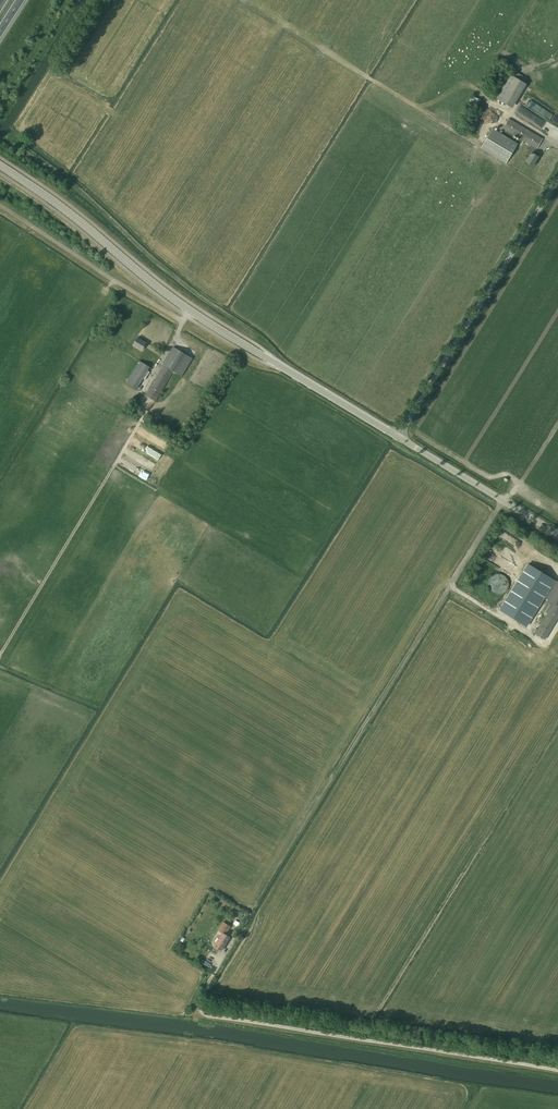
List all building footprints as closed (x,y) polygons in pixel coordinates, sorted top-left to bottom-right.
[(515,71),(512,75),(524,82),(527,78),(515,71)] [(527,84),(524,82),(512,75),(506,72),(491,95),(513,108),(527,84)] [(469,103),(475,106),(479,99),(473,96),(469,103)] [(539,157),(534,154),(543,139),(535,134),(528,130),(510,119),(503,129),(531,146),(527,153),(531,155),(527,162),(533,166),(539,157)] [(481,148),(506,164),(518,144),(493,129),(481,148)] [(138,337),(134,345),(142,350),(147,343),(138,337)] [(146,395),(155,401),(156,401),(174,371),(182,376),(193,358),(174,346),(163,364),(164,365),(146,395)] [(140,392),(152,371),(138,362),(125,384),(140,392)] [(149,459),(144,466),(152,471),(156,463),(149,459)] [(545,597),(556,580),(530,564),(501,611),(527,627),(543,600),(545,597)] [(508,583),(508,580),(507,578),(506,576),(504,574),(503,573),(501,571),(498,571),(495,571),(493,571),(490,572),(489,573),(487,575),(485,576),(484,579),(484,581),(484,583),(484,586),(485,588),(486,590),(488,592),(489,593),(491,594),(494,595),(497,595),(499,595),(501,594),(503,593),(505,591),(506,590),(507,587),(508,586),(508,583)] [(546,598),(545,597),(543,600),(548,602),(543,611),(548,613),(535,633),(546,640),(557,619),(557,581),(557,580),(546,598)] [(227,941),(230,937),(226,934),(230,926),(224,922),(219,930),(222,932),(216,943),(223,948),(227,941)]
